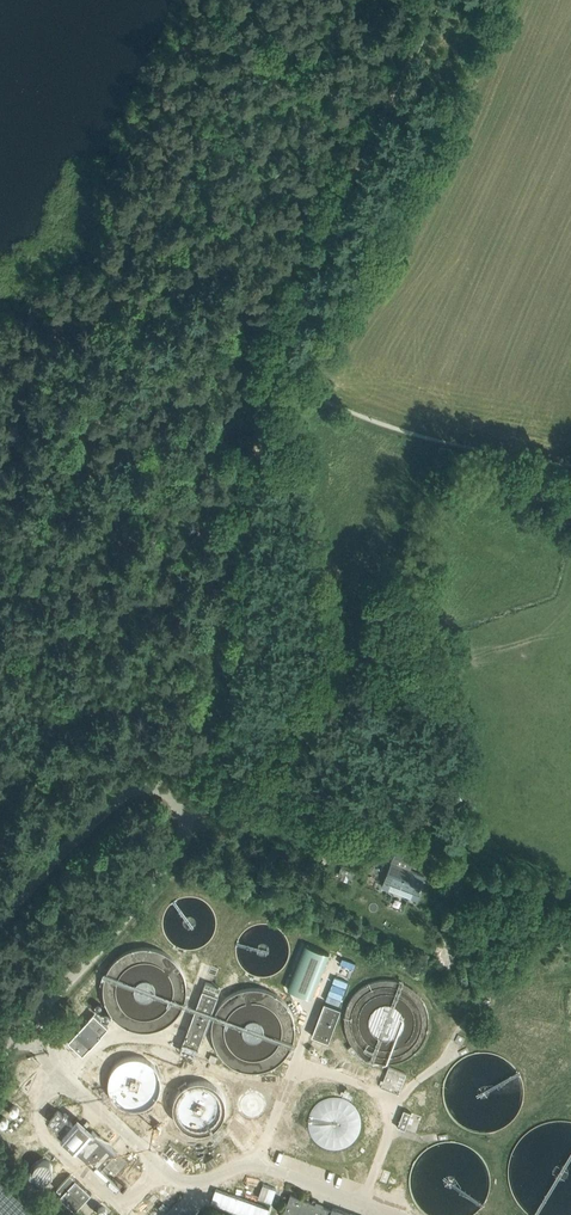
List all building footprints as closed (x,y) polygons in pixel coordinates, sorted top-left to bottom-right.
[(384,822),(391,805),(384,803),(378,820),(384,822)] [(417,893),(420,887),(424,876),(409,870),(415,855),(397,848),(385,881),(417,893)] [(180,1051),(195,1056),(220,987),(206,982),(180,1051)] [(328,1041),(341,1008),(324,1002),(311,1035),(328,1041)] [(73,1046),(83,1055),(90,1047),(90,1048),(101,1036),(101,1035),(108,1028),(94,1014),(86,1022),(82,1025),(75,1033),(76,1034),(68,1042),(73,1046)] [(175,1055),(154,1047),(151,1054),(173,1061),(175,1055)] [(27,1063),(11,1081),(18,1088),(34,1070),(27,1063)] [(380,1087),(398,1094),(406,1073),(388,1066),(380,1087)] [(252,1118),(265,1104),(250,1091),(237,1105),(252,1118)] [(63,1133),(72,1124),(58,1110),(54,1114),(58,1118),(53,1124),(63,1133)] [(49,1120),(53,1124),(58,1118),(54,1114),(49,1120)] [(78,1147),(87,1137),(72,1124),(63,1133),(78,1147)] [(92,1131),(87,1137),(78,1147),(101,1167),(107,1172),(111,1168),(117,1173),(127,1162),(92,1131)] [(91,1193),(85,1188),(75,1179),(59,1196),(75,1210),(91,1193)] [(288,1214),(354,1214),(332,1207),(332,1209),(290,1194),(283,1213),(288,1214)]
